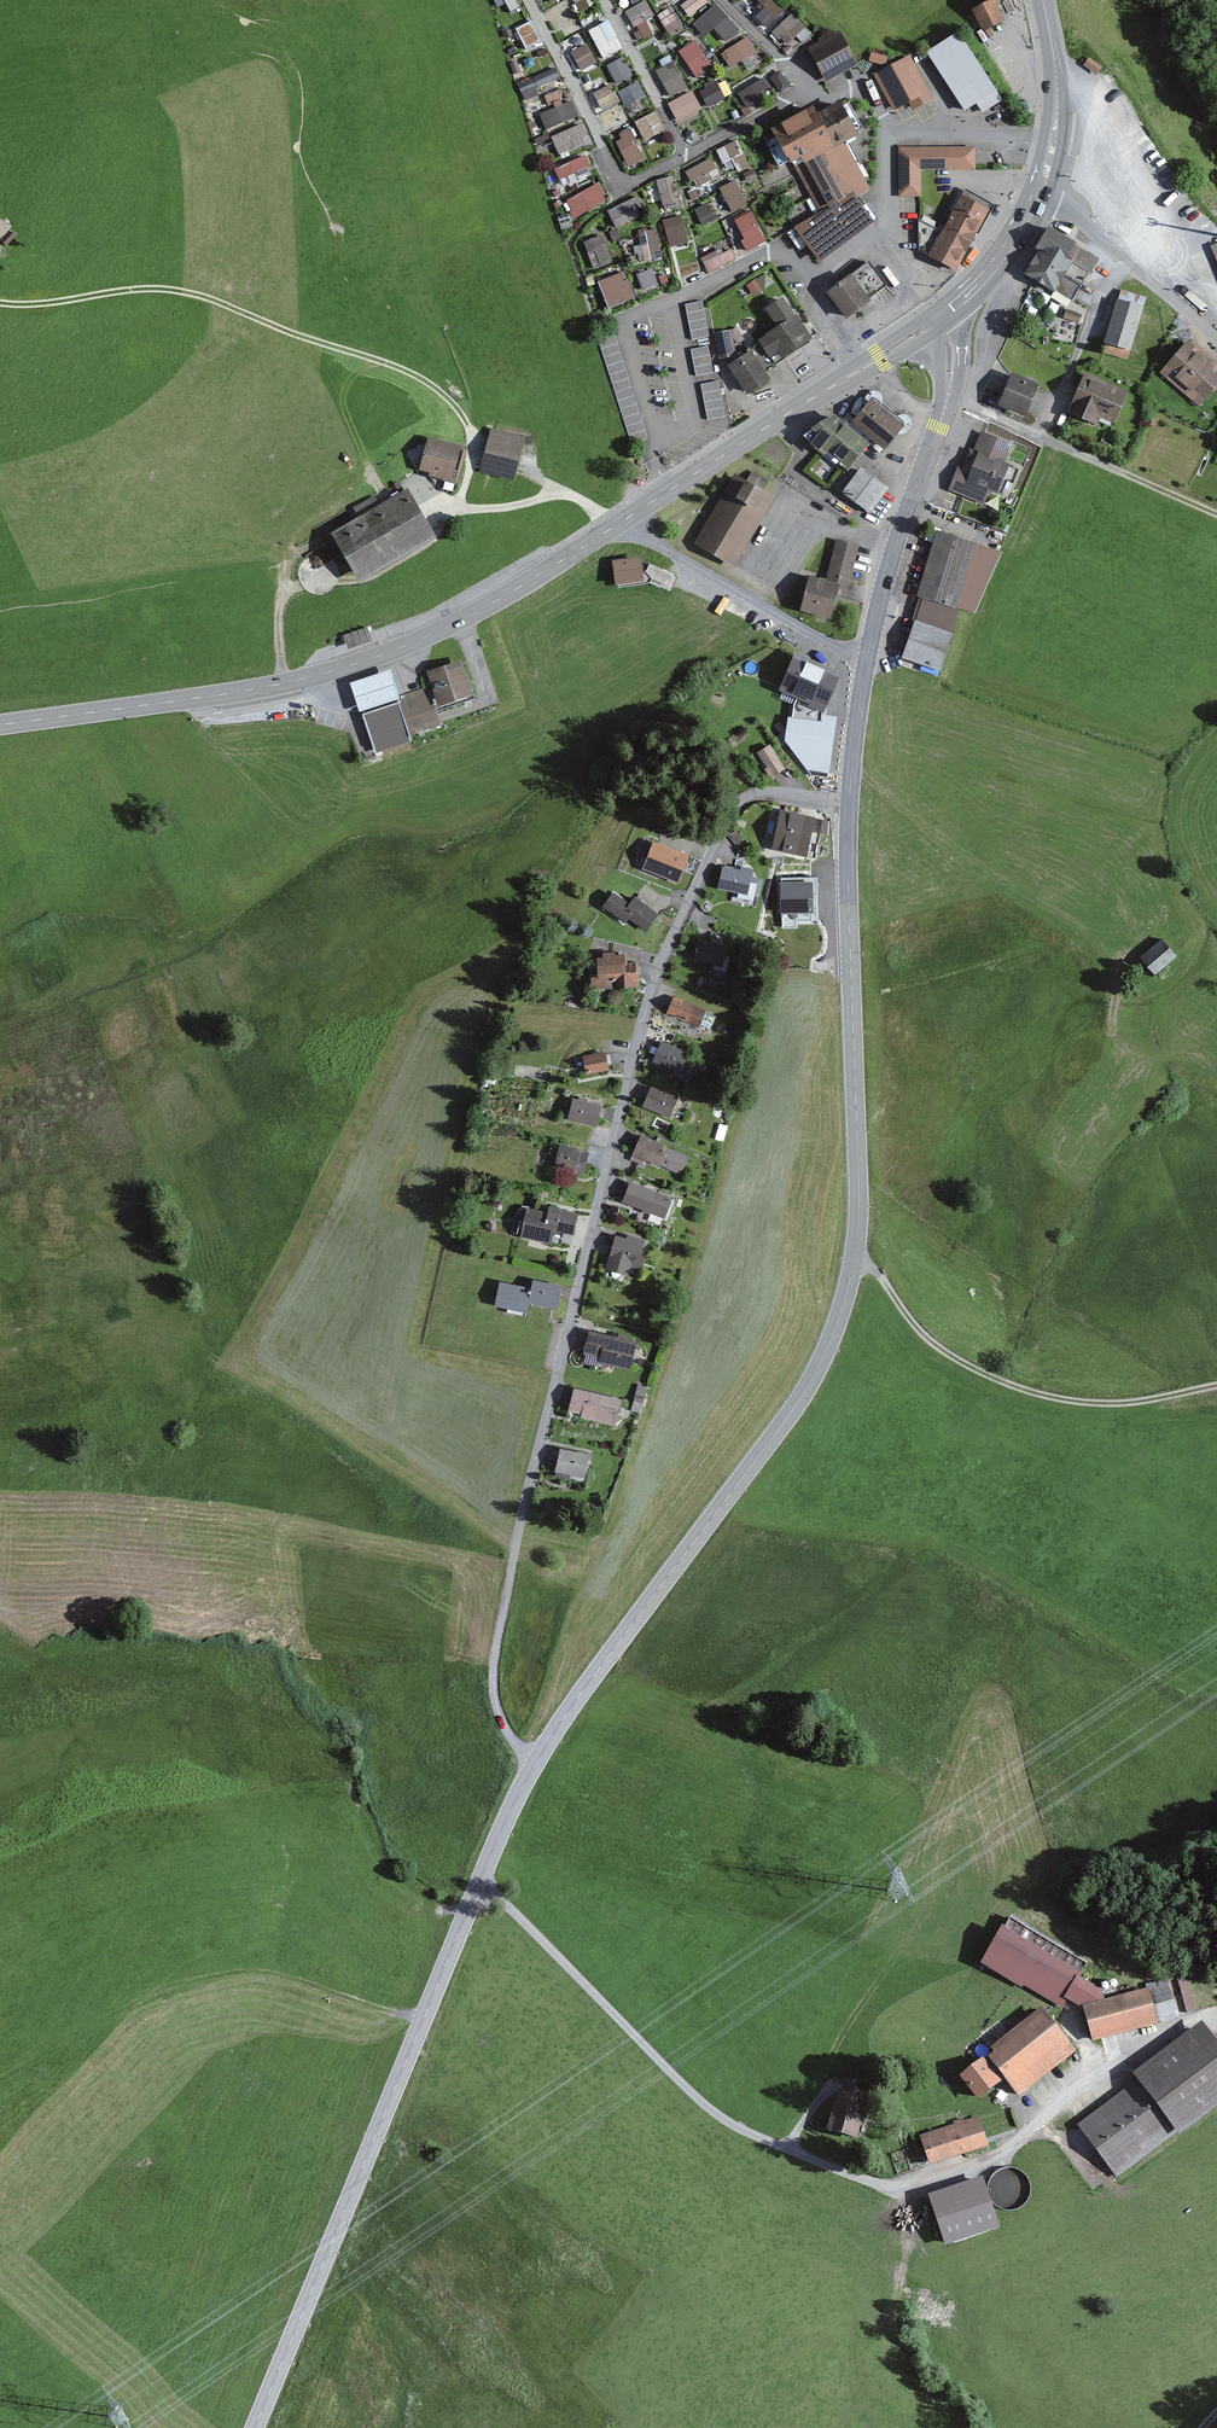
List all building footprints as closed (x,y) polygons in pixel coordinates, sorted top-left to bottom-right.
[(523,0),(512,0),(501,5),(499,1),(492,4),(496,13),(500,11),(505,22),(529,12),(523,0)] [(635,8),(626,13),(634,29),(655,18),(646,0),(630,0),(635,8)] [(704,0),(691,0),(683,5),(692,19),(709,8),(704,0)] [(774,0),(758,0),(776,18),(784,10),(774,0)] [(996,3),(987,7),(974,13),(983,31),(1005,20),(996,3)] [(739,31),(716,4),(692,24),(703,37),(714,28),(725,42),(739,31)] [(680,28),(668,10),(656,17),(668,36),(680,28)] [(553,11),(547,15),(550,21),(556,18),(553,11)] [(580,28),(571,12),(557,20),(566,36),(580,28)] [(811,32),(792,12),(771,32),(779,40),(781,38),(788,45),(796,37),(801,42),(811,32)] [(602,16),(587,22),(591,33),(606,27),(602,16)] [(542,40),(531,18),(517,26),(528,47),(542,40)] [(859,64),(841,31),(808,48),(826,81),(859,64)] [(1003,99),(959,31),(926,51),(965,111),(977,104),(983,112),(1003,99)] [(608,34),(593,42),(601,56),(616,49),(608,34)] [(757,55),(749,40),(721,55),(730,72),(754,59),(757,65),(765,61),(762,53),(757,55)] [(712,70),(695,42),(680,52),(697,80),(712,70)] [(794,49),(790,44),(783,51),(788,55),(794,49)] [(597,65),(586,45),(570,53),(581,73),(597,65)] [(510,46),(505,48),(510,58),(515,56),(510,46)] [(550,65),(544,50),(517,60),(523,75),(550,65)] [(889,56),(871,51),(868,61),(886,66),(889,56)] [(933,98),(911,55),(874,74),(894,111),(898,109),(910,103),(913,109),(933,98)] [(633,77),(623,57),(605,66),(616,86),(633,77)] [(688,89),(673,62),(656,71),(670,98),(688,89)] [(562,83),(556,68),(519,83),(523,93),(536,88),(538,92),(562,83)] [(780,70),(770,77),(780,93),(791,86),(780,70)] [(765,77),(740,91),(751,111),(767,102),(762,93),(771,88),(765,77)] [(638,83),(619,93),(626,107),(645,96),(638,83)] [(717,85),(703,91),(711,108),(725,102),(717,85)] [(612,86),(592,94),(599,112),(619,104),(612,86)] [(548,90),(550,103),(565,100),(563,87),(548,90)] [(693,93),(670,104),(680,125),(703,114),(693,93)] [(860,135),(840,100),(817,113),(813,106),(773,129),(818,211),(828,206),(829,207),(854,193),(856,198),(872,189),(846,143),(860,135)] [(578,120),(573,106),(544,116),(549,130),(578,120)] [(656,112),(634,123),(645,144),(667,133),(656,112)] [(629,123),(624,113),(602,123),(607,134),(629,123)] [(587,139),(582,126),(549,139),(557,161),(586,149),(583,140),(587,139)] [(644,158),(630,130),(618,136),(621,142),(616,144),(627,166),(644,158)] [(739,140),(716,150),(722,165),(732,160),(738,173),(751,168),(739,140)] [(975,168),(975,147),(899,148),(899,196),(903,196),(916,196),(921,196),(921,169),(975,168)] [(590,168),(586,157),(552,169),(561,192),(590,182),(586,170),(590,168)] [(721,176),(711,158),(688,171),(698,189),(721,176)] [(673,176),(656,180),(663,205),(664,205),(665,209),(681,205),(673,176)] [(735,183),(712,195),(724,219),(748,206),(735,183)] [(609,202),(600,185),(566,203),(574,220),(609,202)] [(993,205),(965,189),(942,232),(918,219),(919,251),(956,272),(993,205)] [(856,198),(854,193),(829,207),(794,227),(820,261),(875,223),(856,198)] [(646,213),(637,196),(608,211),(616,228),(646,213)] [(698,204),(704,220),(716,215),(711,199),(698,204)] [(752,213),(736,222),(742,239),(736,241),(744,254),(768,243),(752,213)] [(683,216),(664,220),(669,238),(676,236),(678,246),(690,243),(683,216)] [(9,228),(0,219),(0,238),(9,228)] [(1075,242),(1048,226),(1042,236),(1035,248),(1038,250),(1024,274),(1033,280),(1055,293),(1056,291),(1072,300),(1089,272),(1091,273),(1099,259),(1074,244),(1075,242)] [(657,231),(638,234),(643,264),(662,261),(657,231)] [(604,233),(583,240),(594,271),(615,264),(604,233)] [(735,261),(728,247),(702,259),(708,273),(735,261)] [(690,248),(674,251),(677,267),(694,263),(690,248)] [(887,284),(868,261),(827,293),(847,319),(871,300),(869,298),(887,284)] [(654,268),(632,277),(639,295),(660,287),(654,268)] [(626,272),(597,282),(607,308),(635,298),(626,272)] [(757,278),(746,285),(753,296),(764,289),(757,278)] [(1121,289),(1118,299),(1143,306),(1146,297),(1121,289)] [(813,338),(783,294),(761,308),(774,327),(757,339),(758,341),(748,348),(749,350),(765,373),(810,342),(809,340),(813,338)] [(1118,299),(1117,299),(1103,342),(1130,351),(1143,307),(1143,306),(1118,299)] [(702,301),(685,304),(692,340),(710,336),(702,301)] [(1066,309),(1063,317),(1078,323),(1081,314),(1066,309)] [(746,339),(739,325),(731,329),(738,343),(746,339)] [(648,438),(614,329),(597,334),(632,444),(648,438)] [(736,355),(731,329),(714,333),(719,358),(736,355)] [(1208,357),(1188,340),(1160,372),(1180,389),(1208,357)] [(709,346),(691,349),(696,376),(714,373),(709,346)] [(749,350),(728,365),(748,394),(769,379),(765,373),(749,350)] [(1208,357),(1180,389),(1200,406),(1216,386),(1216,365),(1208,357)] [(1040,384),(1012,372),(999,405),(1026,417),(1040,384)] [(1128,391),(1084,373),(1067,412),(1097,425),(1101,417),(1114,423),(1128,391)] [(718,381),(701,384),(708,419),(725,416),(718,381)] [(904,425),(871,399),(852,423),(885,449),(904,425)] [(867,444),(833,417),(805,431),(814,438),(808,446),(818,453),(804,471),(828,487),(841,469),(844,471),(867,444)] [(526,437),(491,428),(479,471),(514,480),(526,437)] [(1011,443),(981,431),(973,449),(969,448),(962,465),(959,464),(948,489),(984,503),(990,489),(1003,494),(1008,481),(1014,483),(1019,469),(1010,465),(1010,464),(1004,462),(1011,443)] [(466,448),(428,439),(420,469),(430,472),(429,476),(457,483),(466,448)] [(888,489),(860,469),(843,492),(871,513),(888,489)] [(746,480),(735,473),(694,543),(735,566),(775,498),(763,491),(769,480),(752,470),(746,480)] [(408,489),(332,534),(361,581),(436,536),(408,489)] [(999,550),(937,531),(918,596),(922,597),(957,608),(972,612),(999,550)] [(837,539),(826,580),(840,583),(849,586),(860,545),(837,539)] [(640,558),(613,562),(616,588),(648,583),(669,593),(676,576),(649,563),(640,558)] [(831,618),(840,583),(826,580),(809,576),(800,610),(831,618)] [(957,608),(922,597),(916,620),(902,657),(941,671),(954,633),(957,608)] [(367,627),(344,635),(347,645),(348,648),(371,641),(370,638),(367,627)] [(842,672),(795,652),(778,690),(796,698),(789,740),(812,774),(825,775),(830,727),(821,721),(821,713),(823,713),(842,672)] [(462,661),(429,672),(440,704),(472,694),(462,661)] [(390,671),(352,683),(355,693),(360,710),(399,698),(393,682),(390,671)] [(439,724),(426,687),(401,696),(402,700),(398,702),(410,735),(439,724)] [(398,702),(362,714),(375,753),(412,741),(410,735),(398,702)] [(769,743),(754,751),(769,779),(784,771),(769,743)] [(815,817),(780,810),(772,848),(807,856),(815,817)] [(689,856),(653,842),(642,869),(678,883),(689,856)] [(741,871),(723,867),(719,888),(734,892),(732,899),(757,905),(763,879),(753,876),(754,870),(741,867),(741,871)] [(817,878),(781,879),(782,928),(797,927),(797,921),(818,921),(817,878)] [(630,903),(614,892),(603,908),(625,923),(628,918),(647,932),(659,914),(634,897),(630,903)] [(728,946),(699,939),(694,960),(714,965),(713,969),(726,972),(729,956),(726,955),(728,946)] [(1156,976),(1177,957),(1161,939),(1140,958),(1156,976)] [(602,957),(596,957),(597,977),(591,978),(592,988),(611,987),(611,981),(617,981),(617,986),(638,985),(637,963),(627,963),(627,954),(616,954),(616,951),(602,952),(602,957)] [(706,1010),(674,996),(666,1014),(698,1027),(706,1010)] [(688,1053),(661,1042),(653,1062),(680,1073),(688,1053)] [(606,1051),(582,1056),(586,1075),(610,1070),(606,1051)] [(681,1099),(651,1087),(642,1108),(672,1120),(681,1099)] [(601,1106),(573,1099),(568,1120),(596,1127),(601,1106)] [(689,1156),(641,1135),(629,1160),(642,1166),(644,1160),(659,1167),(660,1165),(681,1175),(689,1156)] [(501,1140),(494,1138),(492,1147),(499,1149),(501,1140)] [(589,1153),(559,1146),(554,1166),(584,1173),(589,1153)] [(672,1198),(630,1182),(622,1202),(664,1218),(672,1198)] [(548,1214),(522,1209),(516,1236),(552,1244),(554,1231),(573,1235),(578,1213),(549,1208),(548,1214)] [(627,1238),(616,1235),(606,1269),(628,1275),(630,1268),(642,1272),(646,1258),(640,1256),(645,1240),(628,1235),(627,1238)] [(532,1288),(500,1281),(494,1306),(527,1313),(529,1303),(553,1309),(557,1309),(562,1286),(533,1280),(532,1288)] [(659,1315),(669,1318),(674,1303),(663,1300),(659,1315)] [(636,1342),(589,1331),(584,1354),(600,1358),(598,1363),(630,1370),(636,1342)] [(648,1387),(638,1384),(631,1411),(640,1413),(648,1387)] [(622,1399),(574,1388),(568,1411),(581,1414),(580,1418),(615,1426),(622,1399)] [(589,1455),(560,1448),(555,1471),(556,1472),(555,1477),(570,1480),(571,1476),(584,1478),(589,1455)] [(1084,1977),(1003,1931),(983,1966),(1063,2012),(1070,2002),(1082,1980),(1084,1977)] [(1195,2011),(1187,1978),(1178,1980),(1187,2014),(1195,2011)] [(1105,2003),(1084,2009),(1093,2042),(1178,2018),(1167,1979),(1145,1985),(1147,1992),(1105,2003)] [(1084,2009),(1105,2003),(1102,1992),(1082,1980),(1070,2002),(1084,2009)] [(1109,1986),(1109,1988),(1110,1989),(1111,1990),(1112,1990),(1114,1990),(1115,1990),(1116,1989),(1117,1988),(1117,1986),(1117,1985),(1116,1983),(1116,1982),(1114,1982),(1113,1981),(1111,1982),(1110,1982),(1109,1983),(1109,1985),(1109,1986)] [(995,2056),(987,2061),(1018,2100),(1076,2054),(1042,2010),(991,2051),(995,2056)] [(1077,2128),(1117,2180),(1174,2137),(1178,2142),(1216,2112),(1216,2045),(1201,2025),(1132,2078),(1136,2083),(1077,2128)] [(985,2062),(960,2080),(978,2105),(1003,2086),(985,2062)] [(871,2090),(842,2082),(827,2133),(856,2142),(871,2090)] [(953,2126),(919,2137),(930,2169),(989,2149),(979,2117),(964,2122),(963,2119),(952,2122),(953,2126)] [(1014,2209),(1020,2207),(1025,2203),(1029,2197),(1031,2191),(1030,2184),(1028,2178),(1024,2173),(1018,2169),(1011,2168),(1004,2168),(998,2172),(993,2177),(990,2183),(989,2190),(991,2197),(995,2203),(1001,2207),(1007,2209),(1014,2209)] [(983,2181),(929,2199),(946,2249),(1000,2231),(983,2181)]
